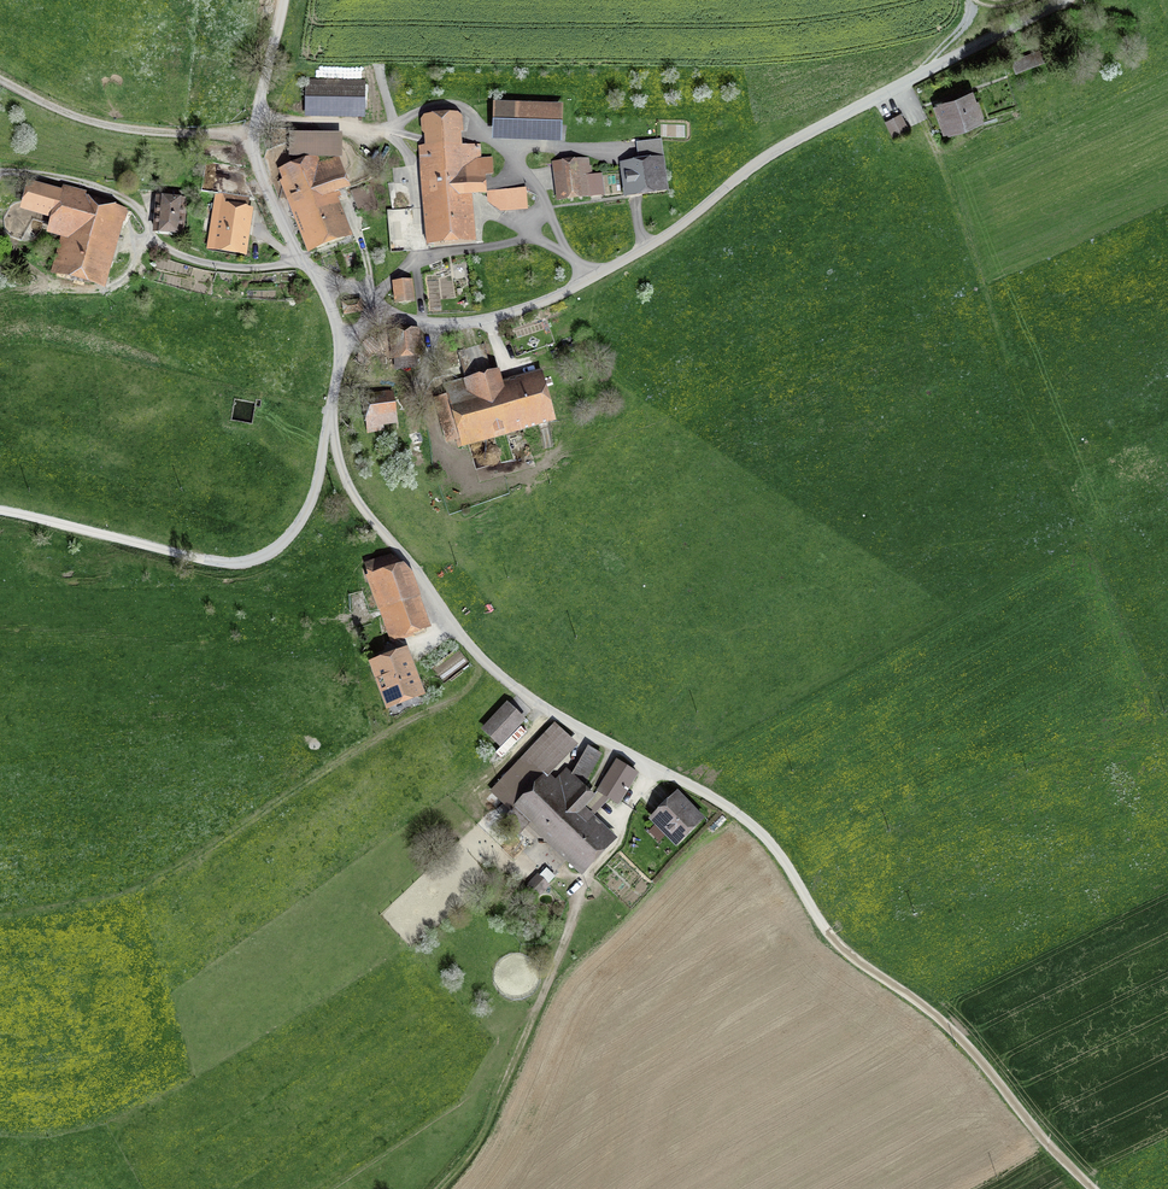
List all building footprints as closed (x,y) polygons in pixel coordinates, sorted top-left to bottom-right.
[(1014,62),(1017,70),(1059,54),(1055,46),(1014,62)] [(307,81),(307,108),(364,109),(364,82),(307,81)] [(937,107),(945,130),(982,117),(977,101),(972,103),(970,96),(937,107)] [(557,105),(497,102),(496,123),(556,126),(557,105)] [(909,129),(901,113),(885,121),(893,137),(909,129)] [(427,149),(419,150),(421,170),(429,169),(434,240),(467,237),(464,194),(484,192),(482,174),(492,173),(491,159),(480,159),(479,145),(461,146),(458,116),(425,119),(427,149)] [(293,156),(339,157),(339,139),(293,138),(293,156)] [(318,167),(314,156),(283,168),(313,245),(344,234),(328,193),(347,186),(336,159),(318,167)] [(590,180),(588,160),(555,163),(559,195),(591,191),(592,196),(599,195),(597,179),(590,180)] [(662,188),(659,163),(652,163),(651,160),(645,160),(645,164),(626,167),(630,192),(662,188)] [(63,237),(55,267),(99,280),(119,207),(31,184),(24,209),(55,217),(51,233),(63,237)] [(353,191),(361,212),(378,206),(370,185),(353,191)] [(528,189),(490,190),(490,212),(529,211),(528,189)] [(181,202),(188,203),(188,193),(162,191),(158,230),(179,231),(181,202)] [(217,192),(209,244),(241,249),(249,198),(217,192)] [(397,284),(399,303),(411,302),(409,283),(397,284)] [(344,304),(345,313),(361,310),(359,301),(344,304)] [(395,357),(395,368),(416,366),(415,355),(423,354),(421,329),(387,331),(389,358),(395,357)] [(573,343),(576,350),(583,348),(580,340),(573,343)] [(550,422),(538,379),(502,389),(498,373),(492,375),(484,343),(457,351),(465,379),(445,385),(448,395),(436,398),(447,440),(456,438),(459,447),(471,444),(469,437),(519,423),(521,430),(550,422)] [(363,399),(367,426),(397,421),(393,394),(363,399)] [(371,575),(368,576),(391,636),(424,625),(402,565),(392,555),(367,564),(371,575)] [(403,654),(373,665),(387,703),(417,692),(403,654)] [(506,706),(485,729),(500,743),(521,721),(514,714),(506,706)] [(495,793),(506,802),(535,771),(566,738),(553,726),(522,759),(525,761),(495,793)] [(551,785),(535,771),(506,802),(513,809),(504,818),(520,833),(533,819),(583,866),(608,840),(580,814),(592,800),(590,798),(591,797),(581,788),(592,772),(583,763),(573,776),(566,769),(551,785)] [(617,763),(600,788),(618,800),(635,774),(617,763)] [(656,817),(678,839),(697,819),(676,797),(656,817)] [(532,875),(522,882),(532,894),(542,887),(532,875)]
